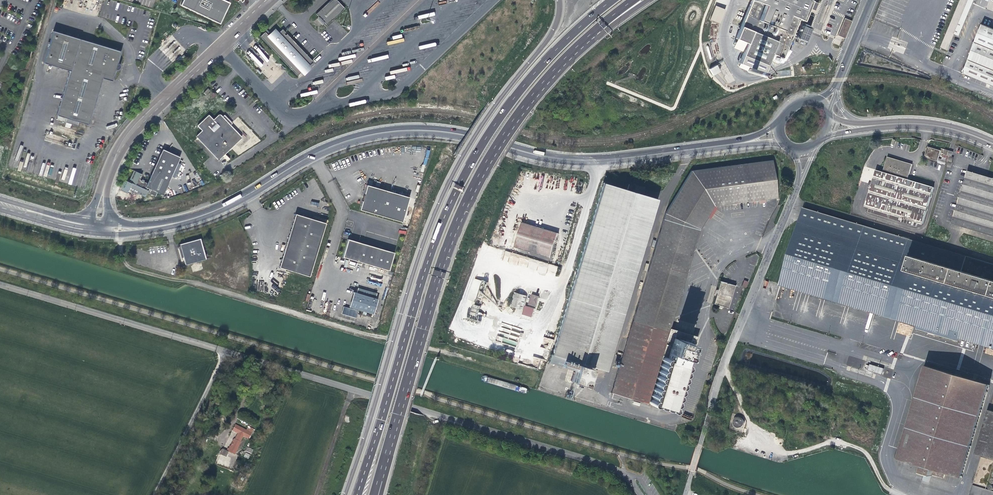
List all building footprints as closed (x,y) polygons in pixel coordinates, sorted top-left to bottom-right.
[(181,4),(220,22),(229,2),(225,0),(183,0),(181,4)] [(320,16),(325,22),(328,25),(345,8),(338,0),(331,0),(317,13),(320,16)] [(807,13),(805,12),(807,7),(809,8),(812,0),(751,0),(735,38),(747,43),(742,54),(766,64),(771,53),(783,57),(798,19),(804,21),(807,13)] [(949,35),(956,38),(959,39),(975,0),(962,0),(949,35)] [(716,5),(710,20),(721,24),(726,9),(716,5)] [(322,24),(325,22),(320,16),(317,19),(322,24)] [(845,18),(838,35),(845,38),(852,21),(845,18)] [(810,42),(813,27),(804,25),(800,39),(810,42)] [(984,26),(963,75),(992,87),(992,30),(984,26)] [(265,31),(260,36),(298,75),(301,72),(309,64),(313,61),(287,34),(286,35),(285,34),(286,32),(283,29),(278,34),(277,33),(276,33),(275,33),(274,33),(273,33),(272,33),(272,34),(269,35),(268,34),(265,31)] [(57,113),(68,116),(80,120),(90,123),(104,76),(113,79),(116,67),(118,61),(121,50),(54,30),(44,61),(71,69),(57,113)] [(949,54),(956,38),(949,35),(942,51),(949,54)] [(312,67),(309,64),(301,72),(304,75),(312,67)] [(718,65),(709,69),(713,76),(721,72),(718,65)] [(209,115),(197,126),(202,131),(196,136),(218,160),(243,138),(231,125),(232,124),(221,112),(214,120),(209,115)] [(925,158),(938,162),(938,160),(941,151),(928,147),(925,158)] [(130,191),(147,198),(150,190),(164,195),(180,157),(162,150),(148,185),(144,183),(144,181),(143,180),(142,182),(140,181),(142,175),(135,172),(133,178),(134,179),(130,191)] [(933,187),(907,180),(908,176),(912,164),(888,157),(883,172),(876,170),(865,205),(870,207),(868,213),(916,227),(917,224),(921,225),(921,223),(923,223),(933,187)] [(665,338),(668,329),(698,232),(715,208),(777,204),(772,168),(691,172),(664,214),(610,394),(645,404),(660,356),(665,358),(671,359),(677,362),(681,363),(683,358),(687,342),(677,339),(676,340),(672,338),(672,340),(665,338)] [(986,177),(975,174),(967,172),(962,190),(961,189),(959,193),(961,194),(952,224),(992,236),(992,179),(986,177)] [(573,370),(570,379),(573,380),(572,382),(584,386),(588,375),(592,376),(593,373),(595,374),(596,371),(593,370),(594,368),(604,371),(656,199),(633,192),(635,187),(629,185),(627,190),(603,183),(549,363),(573,370)] [(356,209),(400,222),(407,197),(364,185),(356,209)] [(800,211),(777,288),(793,293),(802,296),(816,300),(824,302),(840,307),(848,310),(865,315),(874,317),(891,322),(899,325),(915,330),(915,331),(957,343),(958,342),(992,353),(992,268),(800,211)] [(292,213),(277,266),(307,275),(323,221),(292,213)] [(246,230),(248,229),(252,227),(248,218),(241,222),(246,230)] [(516,246),(551,259),(560,235),(524,222),(516,246)] [(184,264),(203,259),(198,239),(179,244),(179,246),(180,248),(177,248),(180,258),(182,257),(184,264)] [(340,257),(387,271),(393,253),(345,239),(340,257)] [(510,256),(509,261),(515,261),(515,252),(506,252),(505,256),(510,256)] [(556,273),(558,267),(532,259),(529,270),(545,275),(547,270),(556,273)] [(712,305),(726,309),(733,286),(719,282),(712,305)] [(482,305),(488,286),(484,285),(479,283),(473,302),(482,305)] [(358,288),(357,294),(376,300),(377,294),(358,288)] [(503,306),(506,306),(516,310),(521,295),(508,291),(503,306)] [(373,315),(374,312),(378,300),(376,300),(357,294),(354,293),(349,308),(373,315)] [(384,302),(378,300),(374,312),(380,313),(384,302)] [(473,316),(479,318),(482,308),(476,306),(473,316)] [(542,326),(547,311),(536,307),(534,315),(525,313),(524,316),(530,318),(529,322),(542,326)] [(516,311),(505,308),(505,310),(503,314),(514,317),(516,311)] [(696,337),(668,329),(665,338),(672,340),(672,338),(676,340),(677,339),(687,342),(683,358),(689,360),(696,337)] [(869,364),(867,370),(881,374),(883,368),(869,364)] [(962,479),(989,385),(961,377),(956,375),(928,367),(900,461),(923,467),(921,474),(931,477),(932,476),(944,479),(946,474),(962,479)] [(975,455),(992,460),(992,413),(988,412),(975,455)] [(735,423),(735,425),(746,428),(746,427),(747,425),(747,424),(747,423),(747,421),(746,420),(745,419),(743,418),(742,418),(740,418),(738,419),(737,420),(736,421),(735,423)] [(248,426),(247,429),(235,424),(232,431),(235,432),(228,451),(236,454),(242,437),(250,439),(254,428),(248,426)] [(234,462),(237,455),(223,450),(221,457),(234,462)]
